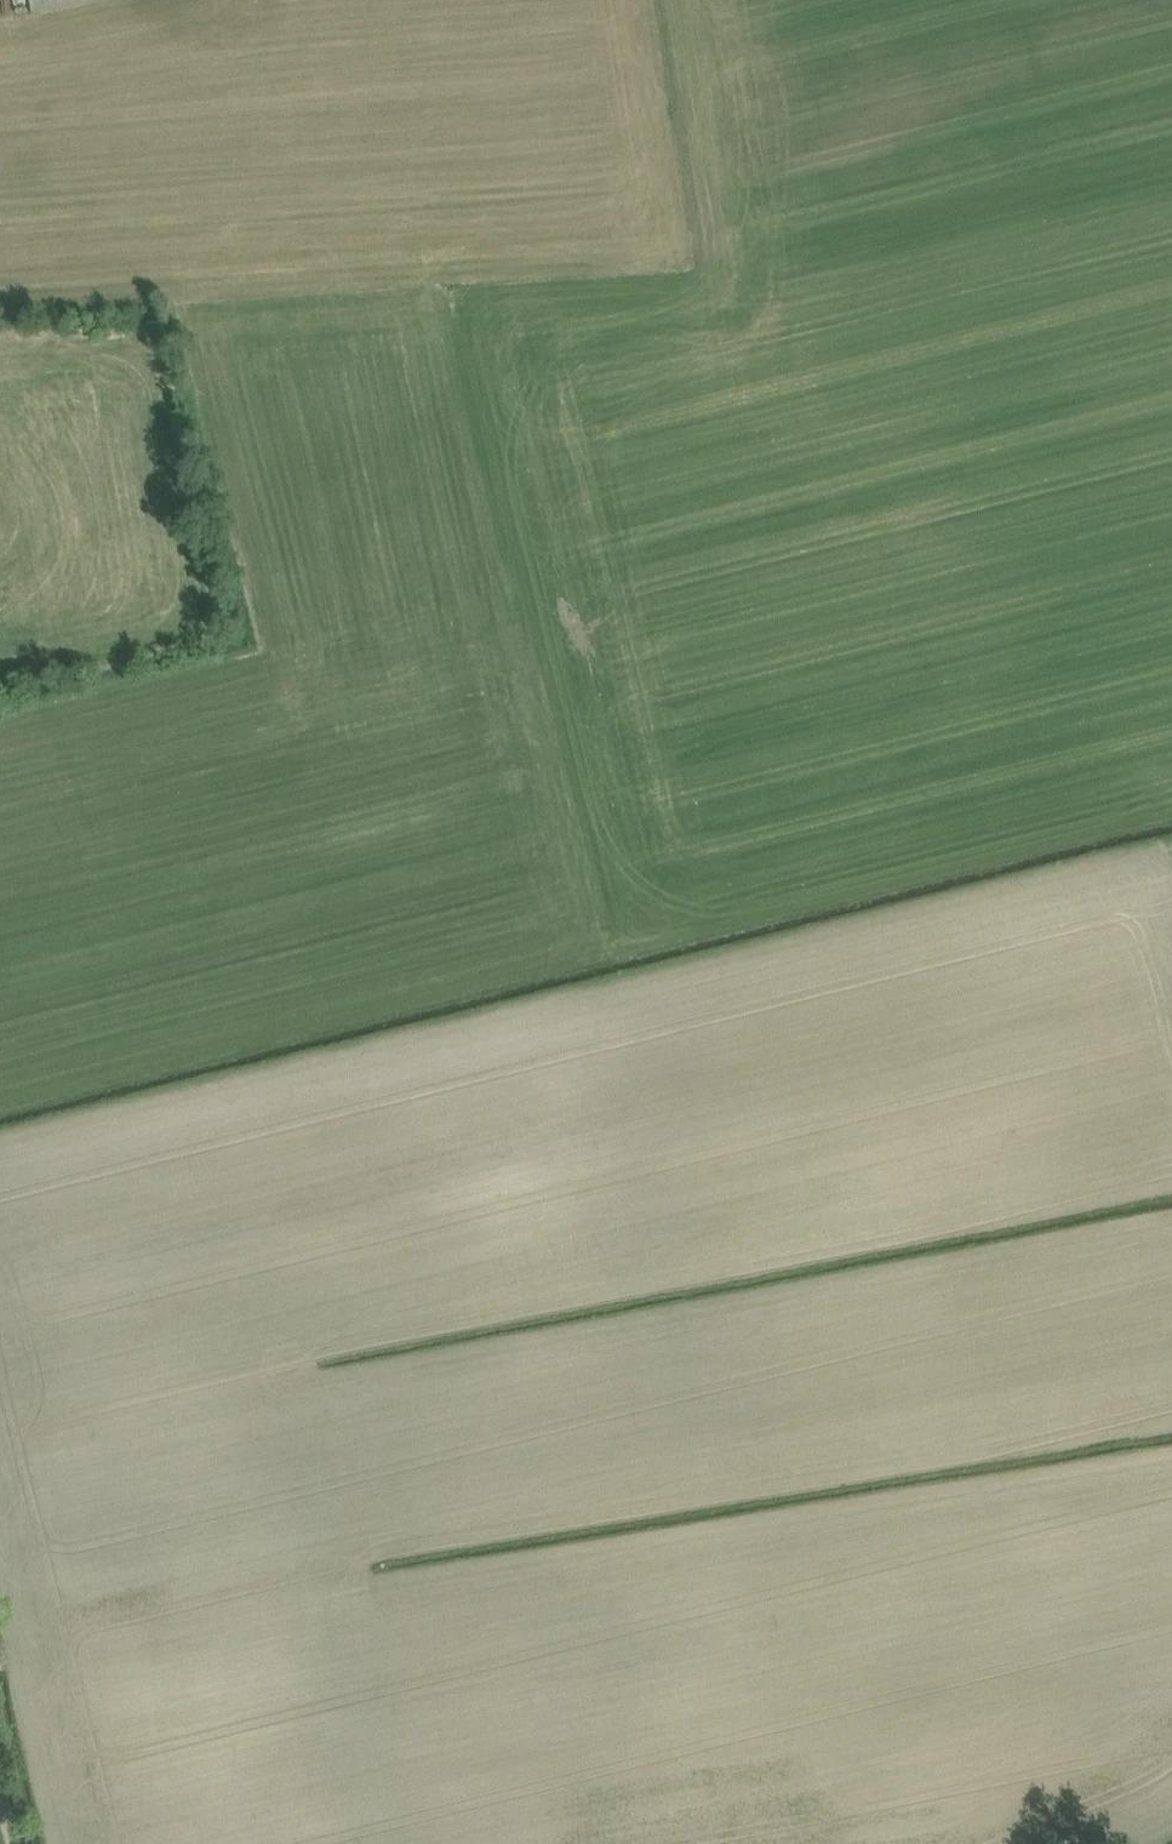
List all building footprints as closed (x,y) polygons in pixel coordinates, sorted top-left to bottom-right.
[(33,13),(94,0),(30,0),(33,13)]
